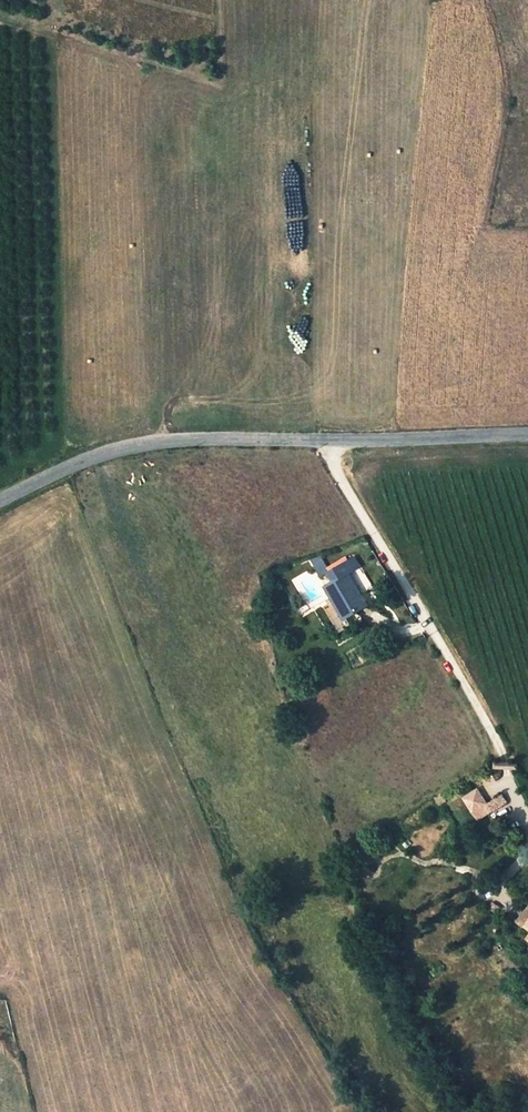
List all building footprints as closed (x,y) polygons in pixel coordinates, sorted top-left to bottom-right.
[(355,558),(349,561),(355,571),(360,568),(355,558)] [(355,571),(349,561),(331,572),(336,581),(327,586),(345,618),(360,610),(368,605),(361,594),(358,595),(356,591),(358,589),(350,574),(355,571)] [(479,820),(506,803),(508,802),(503,793),(487,803),(478,789),(465,798),(479,820)] [(442,792),(435,796),(440,804),(446,800),(442,792)] [(385,827),(379,831),(387,841),(392,837),(385,827)] [(369,840),(360,845),(370,860),(378,854),(369,840)] [(359,847),(350,852),(359,866),(368,861),(359,847)] [(492,902),(487,910),(494,914),(499,907),(492,902)] [(518,922),(527,930),(527,909),(518,922)]
